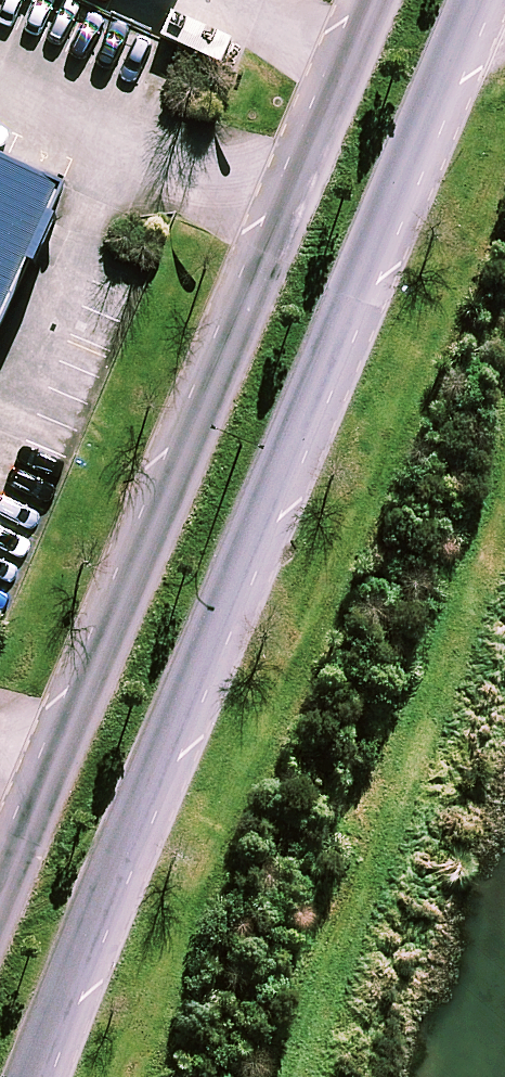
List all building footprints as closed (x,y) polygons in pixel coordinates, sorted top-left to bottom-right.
[(63,176),(0,148),(0,313),(63,176)]
